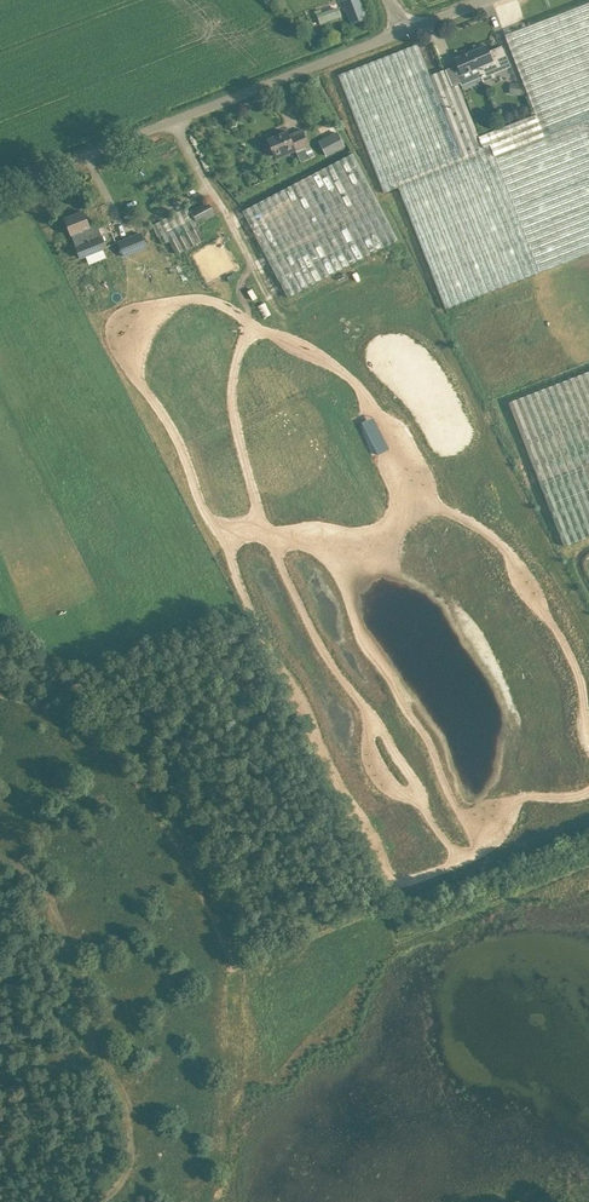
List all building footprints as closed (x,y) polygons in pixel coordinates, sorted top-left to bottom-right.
[(359,0),(344,0),(343,0),(352,23),(366,18),(359,0)] [(505,35),(536,114),(479,136),(459,84),(451,87),(445,69),(430,75),(418,44),(338,75),(383,192),(398,186),(446,308),(588,252),(588,2),(505,35)] [(320,23),(325,22),(341,16),(338,7),(317,14),(317,15),(309,18),(311,24),(320,21),(320,23)] [(431,45),(424,47),(430,73),(437,71),(431,45)] [(493,73),(510,66),(502,46),(489,52),(486,45),(455,58),(461,74),(478,67),(484,81),(495,77),(493,73)] [(514,83),(513,94),(523,94),(523,84),(514,83)] [(268,139),(270,145),(275,156),(293,147),(300,162),(314,155),(303,129),(289,135),(287,131),(268,139)] [(320,141),(319,142),(327,155),(328,155),(344,146),(337,132),(320,141)] [(243,210),(289,297),(397,240),(352,153),(243,210)] [(199,223),(215,214),(208,200),(189,210),(187,207),(151,226),(160,245),(170,241),(177,254),(204,239),(198,227),(197,226),(200,225),(199,223)] [(97,224),(90,226),(84,211),(65,218),(72,235),(81,259),(106,248),(102,237),(97,224)] [(141,231),(117,241),(124,257),(148,248),(141,231)] [(508,402),(564,546),(588,536),(588,371),(508,402)]
